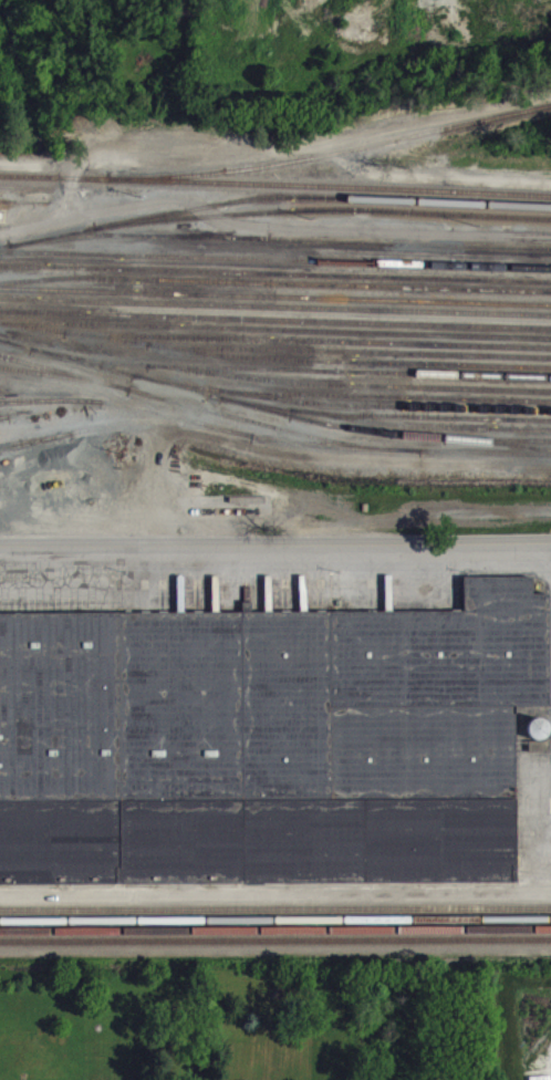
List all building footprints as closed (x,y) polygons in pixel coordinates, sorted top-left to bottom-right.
[(514,880),(0,882),(0,610),(462,609),(460,574),(530,574),(531,591),(548,591),(549,704),(513,705),(514,880)]
